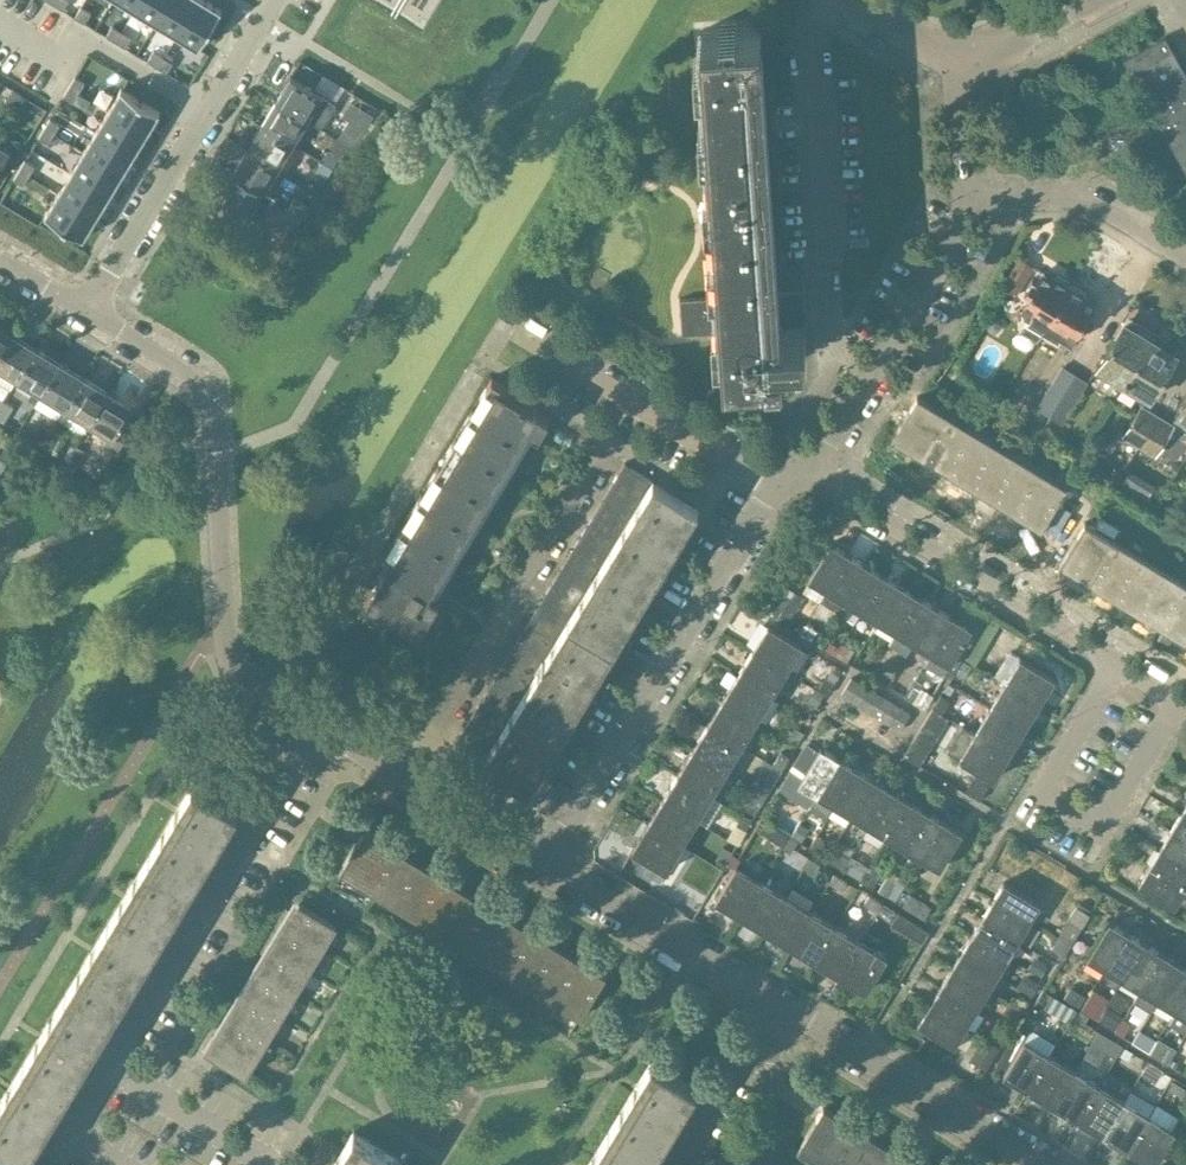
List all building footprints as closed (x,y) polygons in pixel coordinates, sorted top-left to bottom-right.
[(53,3),(63,9),(68,0),(55,0),(53,3)] [(135,9),(140,0),(120,0),(135,9)] [(135,9),(155,21),(168,0),(140,0),(135,9)] [(155,21),(176,34),(196,0),(168,0),(155,21)] [(176,34),(198,47),(221,8),(207,0),(196,0),(176,34)] [(424,13),(432,0),(403,0),(424,13)] [(81,6),(75,16),(85,22),(91,12),(81,6)] [(112,25),(106,35),(116,41),(121,31),(112,25)] [(701,30),(719,296),(679,299),(681,334),(722,332),(724,368),(727,368),(727,365),(780,361),(781,364),(784,364),(782,344),(806,342),(802,291),(778,292),(761,46),(762,46),(761,26),(701,30)] [(121,31),(116,41),(125,46),(131,36),(121,31)] [(1164,36),(1122,59),(1123,60),(1127,58),(1185,163),(1185,76),(1164,36)] [(153,50),(147,60),(157,65),(163,56),(153,50)] [(163,56),(157,65),(167,71),(172,61),(163,56)] [(290,75),(276,99),(308,118),(322,95),(290,75)] [(75,76),(69,86),(79,92),(85,82),(75,76)] [(69,86),(63,96),(73,102),(79,92),(69,86)] [(121,88),(108,109),(146,133),(159,111),(121,88)] [(13,109),(22,94),(13,89),(4,104),(13,109)] [(276,99),(261,124),(293,143),(308,118),(276,99)] [(108,109),(95,130),(134,154),(146,133),(108,109)] [(50,118),(44,127),(54,133),(60,124),(50,118)] [(1144,118),(1121,131),(1129,146),(1152,133),(1144,118)] [(261,124),(247,147),(279,167),(293,143),(261,124)] [(44,127),(38,137),(48,143),(54,133),(44,127)] [(95,130),(82,151),(121,174),(134,154),(95,130)] [(10,149),(0,143),(0,166),(10,149)] [(247,147),(232,172),(264,191),(279,167),(247,147)] [(82,151),(70,171),(109,195),(121,174),(82,151)] [(339,158),(326,151),(320,159),(333,167),(339,158)] [(25,159),(19,169),(29,175),(35,165),(25,159)] [(333,167),(320,159),(315,168),(328,176),(333,167)] [(19,169),(13,178),(23,184),(29,175),(19,169)] [(70,171),(57,192),(96,216),(109,195),(70,171)] [(232,172),(217,196),(249,216),(264,191),(232,172)] [(277,199),(264,191),(249,216),(262,223),(277,199)] [(57,192),(44,214),(83,237),(96,216),(57,192)] [(295,198),(289,206),(304,215),(310,207),(295,198)] [(304,215),(289,206),(284,215),(299,225),(304,215)] [(1022,260),(1005,288),(1018,296),(1035,268),(1022,260)] [(1055,276),(1053,275),(1051,278),(1042,272),(1036,282),(1032,280),(1024,292),(1028,295),(1022,306),(1024,314),(1028,316),(1021,329),(1038,339),(1045,327),(1070,285),(1068,284),(1070,282),(1056,274),(1055,276)] [(1086,292),(1073,284),(1072,286),(1070,285),(1045,327),(1071,342),(1080,326),(1085,329),(1093,316),(1088,314),(1094,303),(1085,298),(1087,295),(1085,294),(1086,292)] [(1133,328),(1124,322),(1097,365),(1108,372),(1104,377),(1120,386),(1154,332),(1137,321),(1133,328)] [(13,332),(0,325),(0,354),(13,332)] [(37,347),(13,332),(0,354),(0,369),(17,379),(37,347)] [(1171,342),(1154,332),(1120,386),(1137,396),(1140,391),(1150,397),(1177,354),(1167,348),(1171,342)] [(60,361),(37,347),(17,379),(41,394),(60,361)] [(86,377),(60,361),(41,394),(67,409),(86,377)] [(1049,415),(1075,372),(1062,364),(1036,407),(1049,415)] [(1063,424),(1089,381),(1075,372),(1049,415),(1063,424)] [(405,520),(386,551),(393,555),(366,600),(419,632),(439,597),(429,591),(538,410),(509,392),(512,388),(492,376),(479,398),(485,402),(480,412),(473,408),(462,426),(468,430),(463,440),(456,436),(445,454),(451,458),(446,468),(439,464),(428,482),(435,486),(429,496),(422,492),(411,510),(417,515),(412,524),(405,520)] [(109,391),(86,377),(67,409),(90,423),(109,391)] [(133,406),(109,391),(90,423),(109,435),(104,443),(117,451),(133,425),(124,420),(133,406)] [(1176,413),(1185,419),(1185,397),(1176,413)] [(5,401),(0,409),(0,419),(4,421),(13,406),(5,401)] [(1141,407),(1125,434),(1140,444),(1157,416),(1141,407)] [(723,420),(734,428),(740,419),(728,412),(723,420)] [(1157,416),(1140,444),(1156,453),(1172,426),(1157,416)] [(43,425),(34,440),(44,446),(53,431),(43,425)] [(53,431),(44,446),(52,451),(61,436),(53,431)] [(76,446),(67,461),(76,466),(85,451),(76,446)] [(624,462),(614,480),(642,497),(653,479),(624,462)] [(614,480),(592,516),(620,533),(614,544),(610,550),(655,577),(697,508),(698,506),(653,479),(642,497),(614,480)] [(592,516),(585,527),(614,544),(620,533),(592,516)] [(585,527),(578,538),(607,555),(610,550),(614,544),(585,527)] [(572,549),(600,566),(607,555),(578,538),(572,549)] [(848,553),(830,542),(808,579),(826,589),(848,553)] [(572,549),(550,585),(579,602),(572,613),(568,620),(613,647),(655,577),(610,550),(607,555),(600,566),(572,549)] [(865,563),(848,553),(826,589),(843,600),(865,563)] [(882,573),(865,563),(843,600),(860,610),(882,573)] [(900,584),(882,573),(860,610),(878,621),(900,584)] [(917,594),(900,584),(878,621),(895,631),(917,594)] [(550,585),(543,596),(572,613),(579,602),(550,585)] [(935,605),(917,594),(895,631),(913,642),(935,605)] [(543,596),(536,608),(565,625),(568,620),(572,613),(543,596)] [(931,652),(953,616),(935,605),(913,642),(931,652)] [(536,608),(529,619),(558,636),(565,625),(536,608)] [(796,613),(788,627),(798,632),(806,619),(796,613)] [(949,663),(971,628),(971,627),(953,616),(931,652),(924,664),(943,675),(949,664),(949,663)] [(529,619),(507,656),(536,673),(529,684),(526,689),(571,716),(613,647),(568,620),(565,625),(558,636),(529,619)] [(768,624),(752,649),(787,670),(802,644),(768,624)] [(978,632),(971,628),(949,663),(956,668),(978,632)] [(752,649),(738,673),(772,694),(787,670),(752,649)] [(507,656),(501,666),(529,684),(536,673),(507,656)] [(1054,677),(1020,657),(1004,683),(1039,703),(1054,677)] [(963,659),(956,672),(963,677),(971,664),(963,659)] [(501,666),(494,677),(523,695),(526,689),(529,684),(501,666)] [(738,673),(723,698),(757,719),(772,694),(738,673)] [(494,677),(488,688),(516,706),(523,695),(494,677)] [(827,678),(820,690),(827,694),(834,683),(827,678)] [(840,697),(902,734),(913,716),(851,679),(840,697)] [(1039,703),(1004,683),(989,707),(1024,728),(1039,703)] [(488,688),(466,724),(494,742),(516,706),(488,688)] [(488,753),(484,759),(528,786),(529,785),(571,716),(526,689),(523,695),(516,706),(494,742),(488,753)] [(939,697),(933,707),(940,712),(947,701),(939,697)] [(723,698),(707,724),(741,745),(757,719),(723,698)] [(1024,728),(989,707),(974,732),(1009,753),(1024,728)] [(466,724),(459,735),(488,753),(494,742),(466,724)] [(707,724),(692,749),(726,770),(741,745),(707,724)] [(797,743),(803,732),(796,727),(790,738),(797,743)] [(1009,753),(974,732),(959,757),(993,778),(1009,753)] [(800,780),(820,746),(809,739),(788,773),(800,780)] [(816,793),(838,756),(820,746),(800,780),(798,782),(816,793)] [(692,749),(677,774),(712,794),(726,770),(692,749)] [(780,751),(772,763),(782,769),(790,757),(780,751)] [(855,767),(838,756),(816,793),(833,804),(855,767)] [(775,782),(782,769),(772,763),(765,776),(775,782)] [(873,777),(855,767),(833,804),(851,814),(873,777)] [(677,774),(662,798),(697,819),(712,794),(677,774)] [(890,788),(873,777),(851,814),(868,824),(890,788)] [(193,782),(177,808),(150,853),(195,880),(225,830),(237,809),(193,782)] [(908,799),(890,788),(868,824),(886,835),(908,799)] [(766,794),(759,789),(752,800),(759,805),(766,794)] [(662,798),(647,823),(682,844),(697,819),(662,798)] [(926,809),(908,799),(886,835),(904,846),(926,809)] [(943,820),(926,809),(904,846),(921,856),(943,820)] [(1170,829),(1185,838),(1185,813),(1182,811),(1170,829)] [(751,818),(744,814),(737,825),(744,829),(751,818)] [(961,831),(943,820),(921,856),(939,868),(961,831)] [(760,832),(783,846),(789,836),(766,822),(760,832)] [(647,823),(632,849),(650,860),(666,870),(682,844),(647,823)] [(603,979),(465,896),(375,842),(379,837),(364,828),(339,870),(580,1016),(603,979)] [(1160,846),(1185,862),(1185,838),(1170,829),(1160,846)] [(741,836),(732,831),(728,838),(737,843),(741,836)] [(790,835),(782,849),(790,853),(798,840),(790,835)] [(816,835),(808,848),(817,853),(825,840),(816,835)] [(726,863),(732,853),(733,851),(723,845),(716,857),(726,863)] [(842,868),(850,854),(835,846),(827,859),(842,868)] [(1150,863),(1185,885),(1185,862),(1160,846),(1150,863)] [(150,853),(125,894),(108,923),(153,950),(195,880),(150,853)] [(736,856),(732,853),(726,863),(731,866),(736,856)] [(859,860),(850,854),(842,868),(851,874),(859,860)] [(809,858),(804,865),(815,871),(819,864),(809,858)] [(650,860),(644,870),(660,880),(666,870),(650,860)] [(1138,882),(1175,904),(1185,885),(1150,863),(1138,882)] [(736,865),(715,899),(741,915),(761,880),(736,865)] [(887,894),(895,899),(907,880),(890,870),(878,889),(887,895),(887,894)] [(847,880),(834,872),(828,882),(841,890),(847,880)] [(761,880),(741,915),(765,930),(786,895),(761,880)] [(1003,881),(992,899),(1029,921),(1040,903),(1003,881)] [(910,892),(902,905),(924,918),(932,905),(910,892)] [(882,901),(869,894),(863,903),(876,911),(882,901)] [(786,895),(765,930),(790,944),(811,910),(786,895)] [(992,899),(982,916),(1019,938),(1029,921),(992,899)] [(337,925),(299,902),(231,1016),(217,1038),(212,1035),(204,1049),(246,1075),(337,925)] [(890,916),(894,909),(883,903),(879,910),(890,916)] [(1063,927),(1057,938),(1070,945),(1081,926),(1082,926),(1090,913),(1076,906),(1063,927)] [(811,910),(790,944),(815,960),(836,925),(811,910)] [(982,916),(971,934),(1008,955),(1019,938),(982,916)] [(1127,931),(1109,920),(1087,957),(1105,968),(1127,931)] [(108,923),(93,947),(65,993),(111,1020),(153,950),(108,923)] [(836,925),(815,960),(840,975),(861,940),(836,925)] [(1144,942),(1127,931),(1105,968),(1122,978),(1144,942)] [(971,934),(961,951),(997,973),(1008,955),(971,934)] [(1065,954),(1070,945),(1057,938),(1051,947),(1065,954)] [(861,940),(840,975),(866,990),(886,956),(861,940)] [(1162,952),(1144,942),(1122,978),(1140,989),(1162,952)] [(961,951),(950,968),(987,990),(997,973),(961,951)] [(1179,963),(1162,952),(1140,989),(1157,999),(1179,963)] [(1179,963),(1157,999),(1175,1010),(1185,991),(1185,967),(1179,963)] [(950,968),(939,987),(976,1009),(987,990),(950,968)] [(939,987),(929,1004),(965,1026),(976,1009),(939,987)] [(1175,1010),(1185,1016),(1185,991),(1175,1010)] [(111,1020),(65,993),(24,1062),(69,1089),(111,1020)] [(1021,1011),(1026,1003),(1012,994),(1007,1003),(1021,1011)] [(1060,1012),(1075,1020),(1080,1011),(1066,1002),(1060,1012)] [(1021,1011),(1007,1003),(1002,1011),(1016,1019),(1021,1011)] [(929,1004),(918,1022),(955,1044),(965,1026),(929,1004)] [(1082,1024),(1088,1016),(1080,1011),(1075,1020),(1082,1024)] [(1123,1017),(1115,1031),(1124,1036),(1132,1022),(1123,1017)] [(1024,1020),(995,1067),(1004,1072),(1024,1039),(1031,1028),(1032,1025),(1024,1020)] [(999,1046),(983,1036),(970,1059),(986,1069),(999,1046)] [(1004,1072),(1003,1074),(1029,1089),(1049,1054),(1024,1039),(1004,1072)] [(1157,1039),(1151,1050),(1168,1060),(1174,1049),(1157,1039)] [(1134,1051),(1123,1044),(1119,1052),(1129,1058),(1134,1051)] [(1049,1054),(1029,1089),(1054,1104),(1075,1070),(1049,1054)] [(651,1059),(633,1089),(608,1130),(654,1157),(683,1108),(696,1086),(651,1059)] [(961,1059),(955,1070),(969,1078),(975,1068),(961,1059)] [(9,1085),(0,1101),(0,1144),(26,1160),(45,1127),(48,1123),(69,1089),(24,1062),(9,1085)] [(1075,1070),(1054,1104),(1079,1119),(1099,1084),(1075,1070)] [(1185,1087),(1173,1079),(1168,1087),(1181,1095),(1185,1087)] [(1099,1084),(1079,1119),(1103,1134),(1124,1099),(1099,1084)] [(1124,1099),(1103,1134),(1129,1149),(1150,1115),(1124,1099)] [(834,1119),(837,1114),(823,1105),(797,1148),(826,1164),(911,1164),(834,1119)] [(1150,1115),(1129,1149),(1154,1164),(1175,1130),(1150,1115)] [(332,1164),(394,1164),(399,1157),(354,1130),(332,1164)] [(587,1164),(649,1164),(654,1157),(608,1130),(587,1164)]
